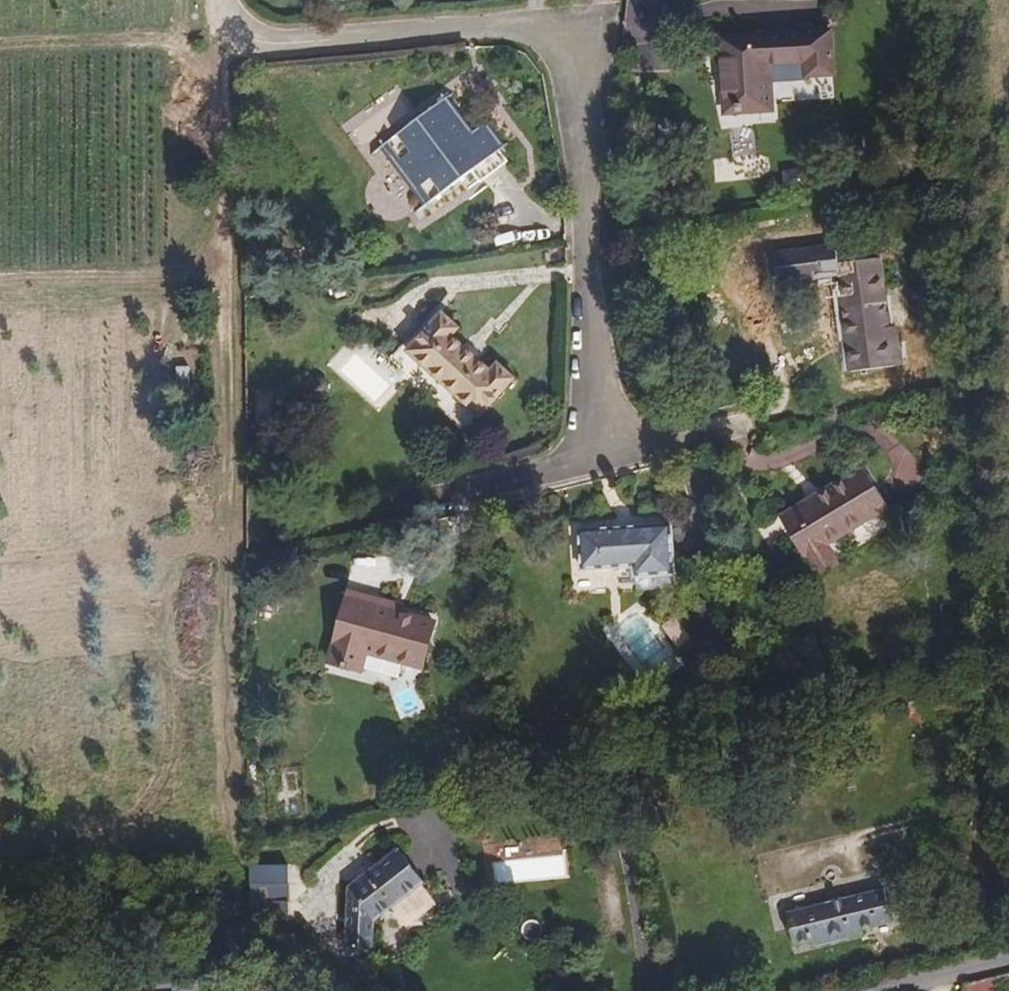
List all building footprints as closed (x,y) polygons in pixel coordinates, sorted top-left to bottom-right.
[(735,106),(782,104),(780,59),(819,58),(820,72),(846,71),(844,26),(732,31),(735,106)] [(485,178),(509,158),(481,125),(469,135),(442,102),(386,146),(433,202),(475,167),(485,178)] [(842,278),(840,264),(839,249),(809,251),(812,279),(842,278)] [(778,253),(781,281),(812,279),(809,251),(778,253)] [(842,278),(853,376),(909,371),(904,327),(889,328),(880,260),(840,264),(842,278)] [(464,324),(445,308),(406,349),(479,417),(519,375),(501,359),(491,369),(455,334),(464,324)] [(787,517),(816,559),(837,546),(894,508),(867,466),(787,517)] [(680,528),(585,534),(589,572),(638,568),(638,582),(683,580),(680,528)] [(577,556),(576,546),(545,546),(546,556),(577,556)] [(837,546),(816,559),(829,579),(850,565),(837,546)] [(386,612),(389,606),(359,595),(337,660),(366,671),(374,652),(425,671),(439,632),(386,612)] [(359,888),(357,950),(375,950),(383,950),(384,925),(432,883),(407,848),(359,888)] [(290,909),(289,863),(251,864),(253,910),(290,909)] [(889,923),(881,892),(784,914),(792,946),(807,943),(811,953),(862,939),(859,930),(889,923)] [(375,950),(357,950),(358,958),(374,959),(375,950)] [(965,981),(965,990),(994,990),(993,980),(965,981)]
